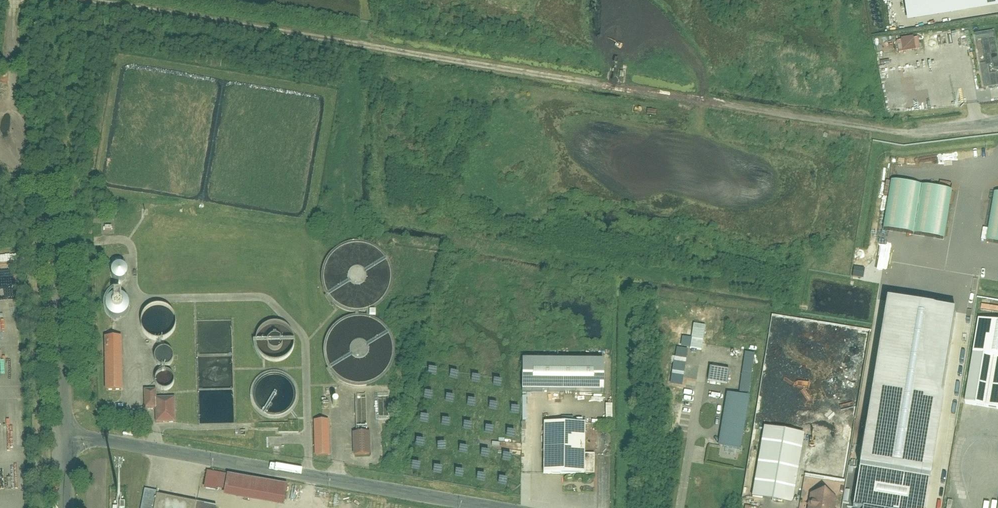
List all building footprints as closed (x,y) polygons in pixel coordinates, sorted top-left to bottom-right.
[(906,21),(997,8),(997,0),(903,0),(906,21)] [(997,87),(997,36),(997,31),(977,34),(987,89),(997,87)] [(900,52),(921,49),(920,36),(898,39),(900,52)] [(914,86),(915,92),(904,93),(905,106),(918,104),(918,109),(930,107),(927,85),(914,86)] [(947,239),(955,190),(893,180),(885,229),(947,239)] [(996,191),(990,230),(987,229),(985,241),(997,243),(997,192),(996,191)] [(854,278),(865,279),(867,269),(855,267),(854,278)] [(965,405),(997,410),(997,321),(979,318),(965,405)] [(693,338),(691,348),(703,351),(705,341),(693,338)] [(120,339),(105,339),(106,393),(120,393),(120,339)] [(674,377),(687,378),(689,349),(676,348),(674,377)] [(521,393),(600,394),(600,367),(521,366),(521,383),(521,393)] [(709,370),(706,384),(725,387),(728,373),(709,370)] [(143,412),(154,412),(154,401),(155,401),(155,393),(143,393),(143,412)] [(749,400),(727,396),(718,446),(740,449),(749,400)] [(155,401),(154,401),(154,412),(155,426),(174,425),(173,401),(155,401)] [(328,421),(315,421),(316,455),(329,455),(328,421)] [(866,426),(853,507),(925,507),(929,483),(908,480),(915,433),(866,426)] [(583,427),(543,427),(543,477),(593,478),(593,458),(583,458),(583,427)] [(796,435),(765,429),(752,499),(784,505),(796,435)] [(369,434),(354,434),(355,455),(370,454),(369,434)] [(836,470),(834,481),(845,482),(846,472),(836,470)] [(206,474),(203,493),(213,495),(214,493),(223,494),(222,501),(261,507),(281,507),(285,489),(206,474)] [(144,492),(141,507),(203,507),(156,498),(156,495),(144,492)] [(812,496),(810,507),(837,507),(838,500),(812,496)]
